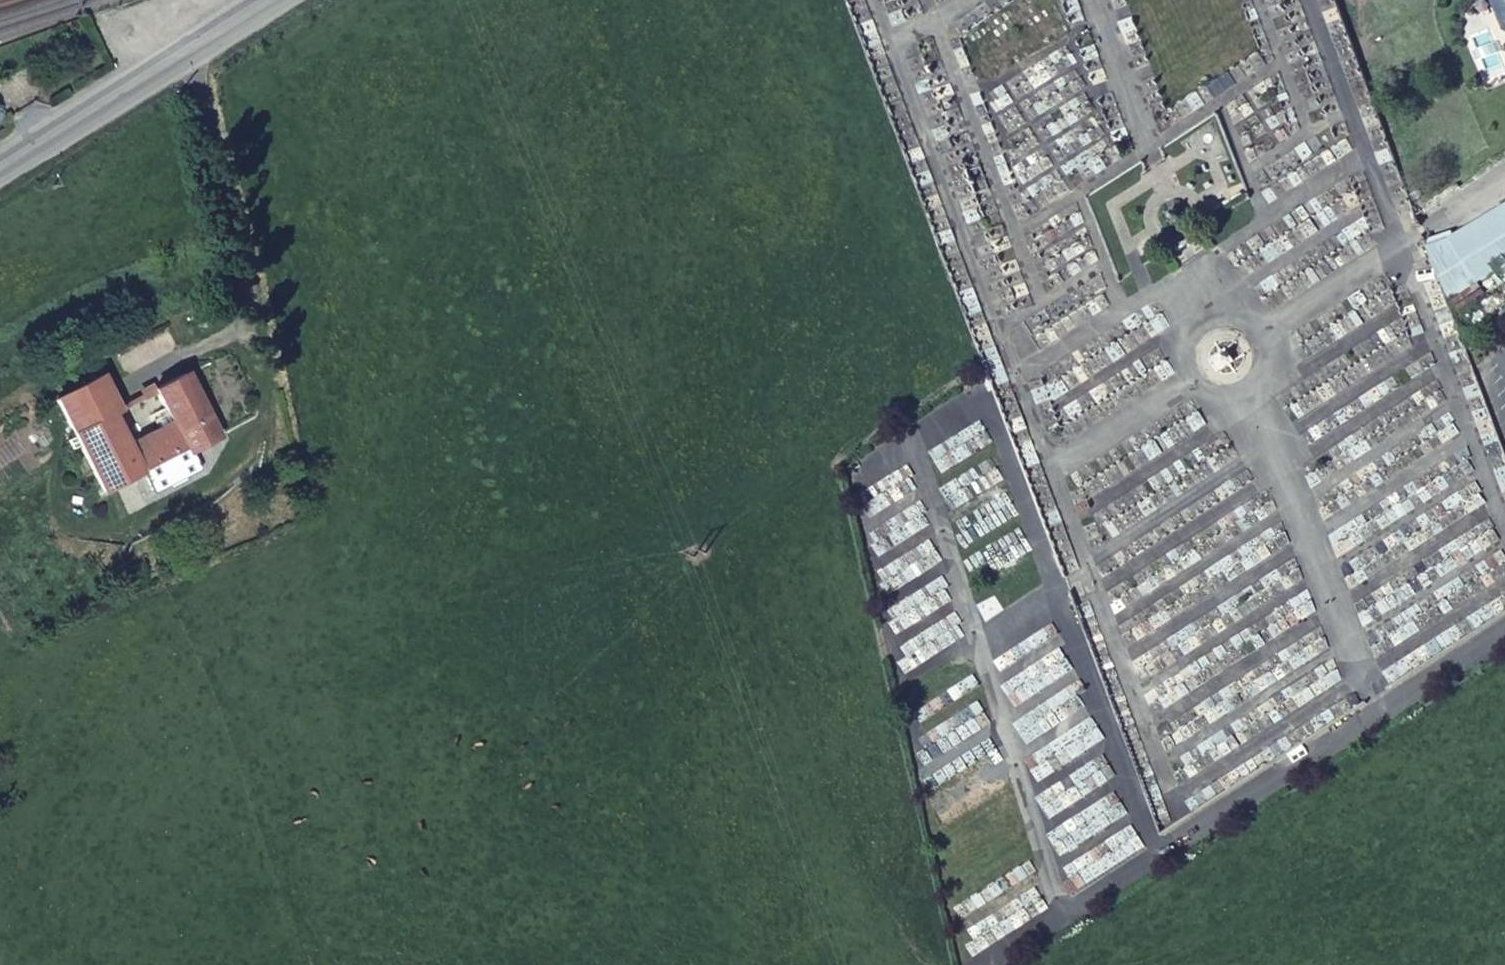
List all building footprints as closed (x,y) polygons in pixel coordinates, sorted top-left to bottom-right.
[(1425,246),(1445,300),(1504,262),(1504,203),(1450,235),(1425,246)] [(186,372),(142,393),(147,403),(160,397),(171,419),(184,447),(187,452),(218,435),(186,372)] [(111,408),(116,405),(99,373),(53,398),(102,489),(141,469),(127,440),(111,408)] [(171,419),(127,440),(141,469),(184,447),(171,419)]
